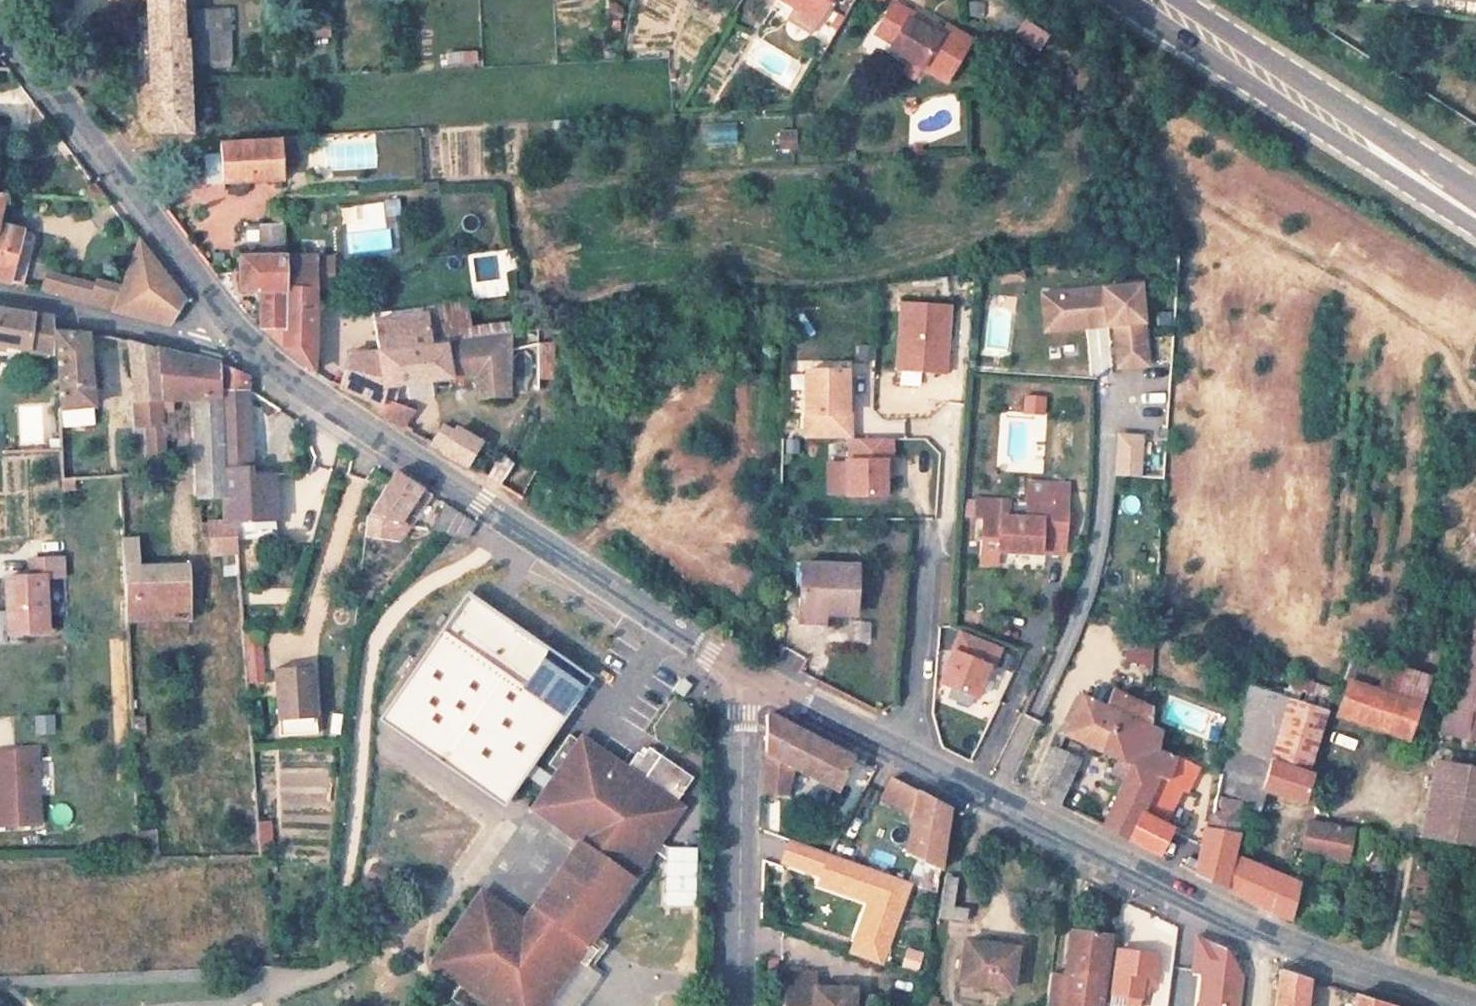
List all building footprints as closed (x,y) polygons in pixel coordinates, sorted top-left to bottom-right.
[(186,40),(181,40),(179,0),(146,0),(153,133),(191,136),(188,82),(186,40)] [(793,6),(816,20),(828,0),(783,0),(793,6)] [(395,2),(385,3),(385,11),(396,10),(395,2)] [(906,60),(920,68),(917,73),(941,87),(966,46),(941,31),(938,37),(924,28),(928,22),(894,3),(876,34),(893,44),(890,49),(906,60)] [(816,20),(793,6),(786,19),(809,33),(816,20)] [(193,14),(195,62),(229,59),(228,11),(193,14)] [(1013,18),(1004,38),(1035,51),(1043,31),(1013,18)] [(327,22),(312,22),(313,37),(328,37),(327,22)] [(447,51),(448,66),(474,64),(473,49),(447,51)] [(917,73),(920,68),(906,60),(900,71),(913,80),(917,73)] [(735,122),(703,124),(704,142),(736,140),(735,122)] [(280,137),(280,139),(282,170),(297,169),(296,136),(280,137)] [(282,170),(280,139),(220,142),(220,153),(222,184),(283,181),(282,170)] [(208,184),(222,184),(220,153),(206,154),(208,184)] [(389,199),(343,203),(348,253),(394,249),(389,199)] [(260,326),(284,327),(285,256),(284,212),(256,213),(257,235),(246,235),(246,245),(239,245),(239,289),(259,290),(260,326)] [(257,235),(256,213),(242,213),(242,235),(246,235),(257,235)] [(8,283),(22,231),(0,225),(0,281),(8,283)] [(34,234),(22,231),(8,283),(20,286),(34,234)] [(50,276),(45,292),(114,310),(168,323),(183,300),(139,241),(120,294),(50,276)] [(313,257),(285,256),(284,327),(283,348),(295,357),(314,371),(314,288),(313,257)] [(332,258),(313,257),(314,288),(332,288),(332,258)] [(1018,265),(999,267),(1000,279),(1020,276),(1018,265)] [(1140,277),(1058,288),(1062,318),(1107,312),(1108,318),(1116,318),(1121,361),(1151,357),(1140,277)] [(1058,288),(1036,291),(1040,328),(1108,318),(1107,312),(1062,318),(1058,288)] [(428,309),(428,314),(432,344),(508,334),(505,300),(428,309)] [(947,305),(898,301),(894,369),(943,372),(947,305)] [(28,352),(33,315),(0,309),(0,347),(28,352)] [(377,351),(432,344),(428,314),(374,320),(377,351)] [(51,318),(33,315),(28,352),(51,354),(51,318)] [(62,409),(92,405),(88,335),(56,332),(62,409)] [(508,349),(508,334),(432,344),(377,351),(381,386),(477,375),(480,396),(509,396),(509,391),(508,349)] [(134,403),(160,401),(155,348),(128,342),(134,403)] [(538,345),(508,349),(509,391),(538,387),(538,376),(538,345)] [(538,345),(538,376),(552,376),(552,345),(538,345)] [(155,348),(160,401),(194,399),(198,497),(223,496),(222,469),(220,389),(247,389),(247,377),(204,359),(155,348)] [(379,399),(381,386),(377,351),(350,352),(340,387),(377,404),(379,399)] [(847,438),(850,438),(850,413),(846,413),(846,370),(805,370),(805,438),(847,438)] [(916,384),(916,371),(896,371),(895,384),(916,384)] [(251,468),(247,389),(220,389),(222,469),(251,468)] [(379,399),(377,404),(375,413),(401,429),(412,412),(379,399)] [(160,401),(134,403),(136,428),(147,427),(161,426),(160,401)] [(94,425),(92,405),(62,409),(58,410),(60,427),(94,425)] [(430,446),(465,467),(478,446),(480,442),(456,429),(455,432),(444,424),(430,446)] [(161,426),(147,427),(150,473),(165,472),(161,426)] [(1140,431),(1118,430),(1116,470),(1138,471),(1140,431)] [(850,438),(847,438),(847,460),(843,460),(843,496),(883,496),(883,475),(883,460),(890,460),(890,438),(850,438)] [(61,451),(61,442),(51,442),(51,452),(61,451)] [(509,465),(478,446),(465,467),(497,486),(509,465)] [(222,469),(223,496),(224,520),(236,520),(277,518),(273,474),(252,475),(251,468),(222,469)] [(397,540),(399,522),(409,507),(421,489),(395,472),(388,482),(368,517),(366,537),(397,540)] [(421,489),(409,507),(419,513),(431,495),(421,489)] [(1052,506),(1065,507),(1065,501),(1028,499),(1027,518),(985,517),(983,544),(996,544),(996,549),(1038,552),(1039,534),(1050,535),(1052,506)] [(445,504),(432,532),(436,533),(467,539),(475,524),(445,504)] [(1052,506),(1050,535),(1063,535),(1065,507),(1052,506)] [(236,520),(224,520),(209,521),(211,553),(238,552),(236,520)] [(1050,535),(1039,534),(1038,552),(1062,553),(1063,535),(1050,535)] [(192,619),(189,591),(150,594),(148,565),(139,566),(137,539),(123,539),(127,622),(192,619)] [(996,544),(983,544),(982,555),(995,556),(996,549),(996,544)] [(233,555),(218,556),(220,576),(236,574),(233,555)] [(67,577),(66,558),(32,560),(33,576),(7,577),(9,633),(49,633),(47,578),(67,577)] [(187,563),(148,565),(150,594),(189,591),(187,563)] [(802,565),(801,612),(823,612),(854,613),(855,567),(802,565)] [(287,590),(254,589),(253,618),(286,619),(287,590)] [(384,721),(507,802),(589,678),(466,597),(384,721)] [(822,622),(823,612),(801,612),(800,622),(822,622)] [(1475,734),(1475,617),(1461,614),(1441,727),(1475,734)] [(258,629),(240,630),(244,684),(263,683),(258,629)] [(959,630),(950,650),(974,660),(983,640),(959,630)] [(999,647),(983,640),(974,660),(950,650),(937,682),(973,698),(987,666),(991,668),(999,647)] [(1426,683),(1356,659),(1348,680),(1418,704),(1426,683)] [(275,669),(279,721),(280,736),(316,734),(315,718),(311,666),(275,669)] [(1325,712),(1333,688),(1294,676),(1287,700),(1325,712)] [(1418,704),(1348,680),(1336,714),(1406,738),(1418,704)] [(1223,775),(1264,789),(1272,761),(1306,773),(1325,712),(1287,700),(1251,688),(1223,775)] [(1065,735),(1104,753),(1123,713),(1148,726),(1149,706),(1114,691),(1106,706),(1083,695),(1065,735)] [(761,754),(788,767),(830,788),(847,757),(762,713),(761,754)] [(1127,838),(1156,777),(1155,751),(1160,731),(1148,726),(1123,713),(1104,753),(1131,767),(1103,826),(1127,838)] [(31,716),(33,735),(53,733),(52,714),(31,716)] [(432,964),(462,984),(451,1000),(460,1005),(537,1005),(571,956),(577,960),(587,944),(658,839),(653,835),(674,804),(691,777),(660,756),(650,749),(643,759),(637,754),(627,769),(581,738),(578,742),(568,735),(548,765),(558,772),(533,808),(581,841),(526,924),(480,893),(432,964)] [(1034,793),(1058,804),(1078,761),(1055,749),(1034,793)] [(0,752),(0,826),(40,824),(36,750),(0,752)] [(1155,751),(1156,777),(1167,782),(1161,798),(1175,806),(1167,825),(1172,827),(1181,823),(1196,766),(1155,751)] [(777,793),(788,767),(761,754),(761,791),(777,793)] [(1432,759),(1417,835),(1475,846),(1475,768),(1432,759)] [(1312,775),(1306,773),(1272,761),(1264,789),(1303,802),(1312,775)] [(1196,766),(1181,823),(1204,829),(1216,796),(1223,775),(1196,766)] [(1264,789),(1223,775),(1216,796),(1256,810),(1264,789)] [(910,789),(886,777),(875,799),(906,817),(899,853),(936,871),(944,814),(944,807),(910,789)] [(1167,782),(1156,777),(1127,838),(1159,854),(1172,827),(1167,825),(1175,806),(1161,798),(1167,782)] [(679,807),(674,804),(653,835),(658,839),(679,807)] [(1355,833),(1307,823),(1301,852),(1349,862),(1355,833)] [(154,854),(155,830),(136,829),(135,854),(154,854)] [(1234,835),(1204,829),(1195,874),(1253,904),(1269,910),(1276,876),(1230,855),(1234,835)] [(1387,838),(1366,833),(1358,868),(1379,872),(1387,838)] [(907,883),(789,841),(781,863),(819,876),(815,886),(865,904),(854,937),(884,948),(907,883)] [(691,906),(692,845),(660,845),(659,906),(691,906)] [(934,917),(961,921),(963,907),(948,905),(952,876),(940,875),(934,917)] [(1269,910),(1289,917),(1296,887),(1297,883),(1276,876),(1269,910)] [(1328,895),(1296,887),(1289,917),(1303,923),(1321,927),(1328,895)] [(1068,932),(1063,970),(1062,978),(1046,975),(1041,1005),(1095,1005),(1099,973),(1104,937),(1068,932)] [(884,948),(854,937),(847,957),(877,967),(884,948)] [(1010,949),(964,943),(959,983),(1005,988),(1010,949)] [(916,972),(920,950),(902,947),(898,969),(916,972)] [(1112,949),(1106,993),(1121,994),(1120,1005),(1135,1005),(1137,984),(1147,985),(1151,954),(1112,949)] [(571,956),(537,1005),(573,1005),(595,973),(577,960),(571,956)] [(1272,1005),(1306,1005),(1309,981),(1276,970),(1272,1005)] [(784,976),(784,1005),(854,1005),(854,998),(854,991),(814,990),(815,976),(784,976)] [(1338,1003),(1355,1004),(1356,997),(1339,991),(1338,1003)] [(1355,1004),(1355,1005),(1383,1005),(1356,997),(1355,1004)] [(942,999),(923,998),(923,1005),(942,1005),(942,999)]
